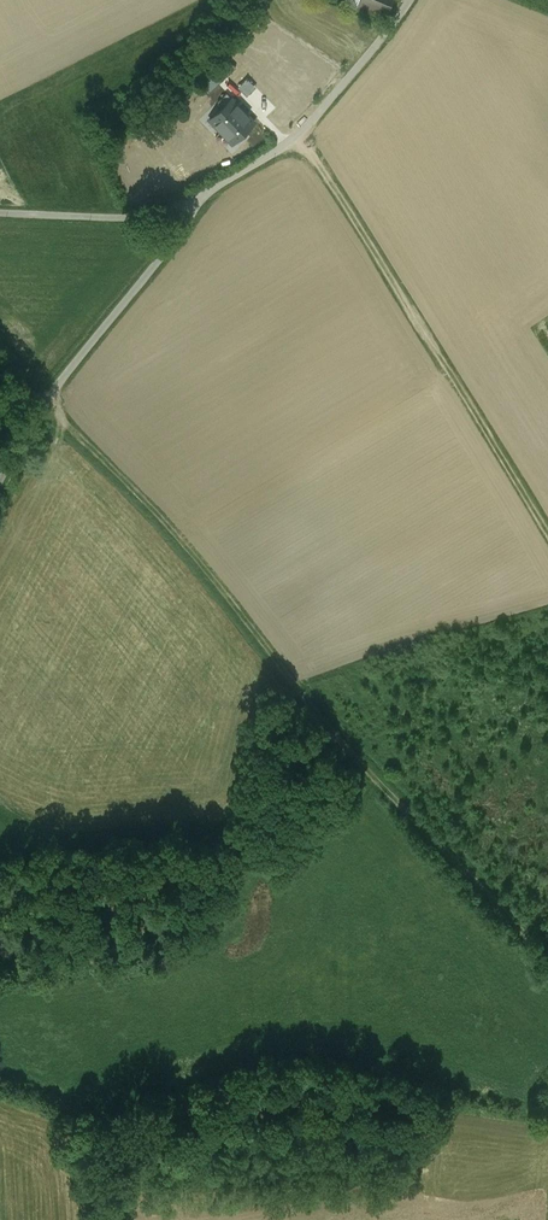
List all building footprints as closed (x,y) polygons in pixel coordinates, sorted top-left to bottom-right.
[(343,3),(357,8),(360,1),(360,0),(344,0),(343,3)] [(360,1),(386,12),(392,0),(360,0),(360,1)] [(386,12),(360,1),(357,8),(383,20),(386,12)] [(276,88),(264,77),(255,86),(267,98),(276,88)] [(221,132),(243,110),(227,93),(218,102),(223,107),(209,120),(221,132)] [(243,110),(221,132),(232,144),(255,122),(243,110)]
